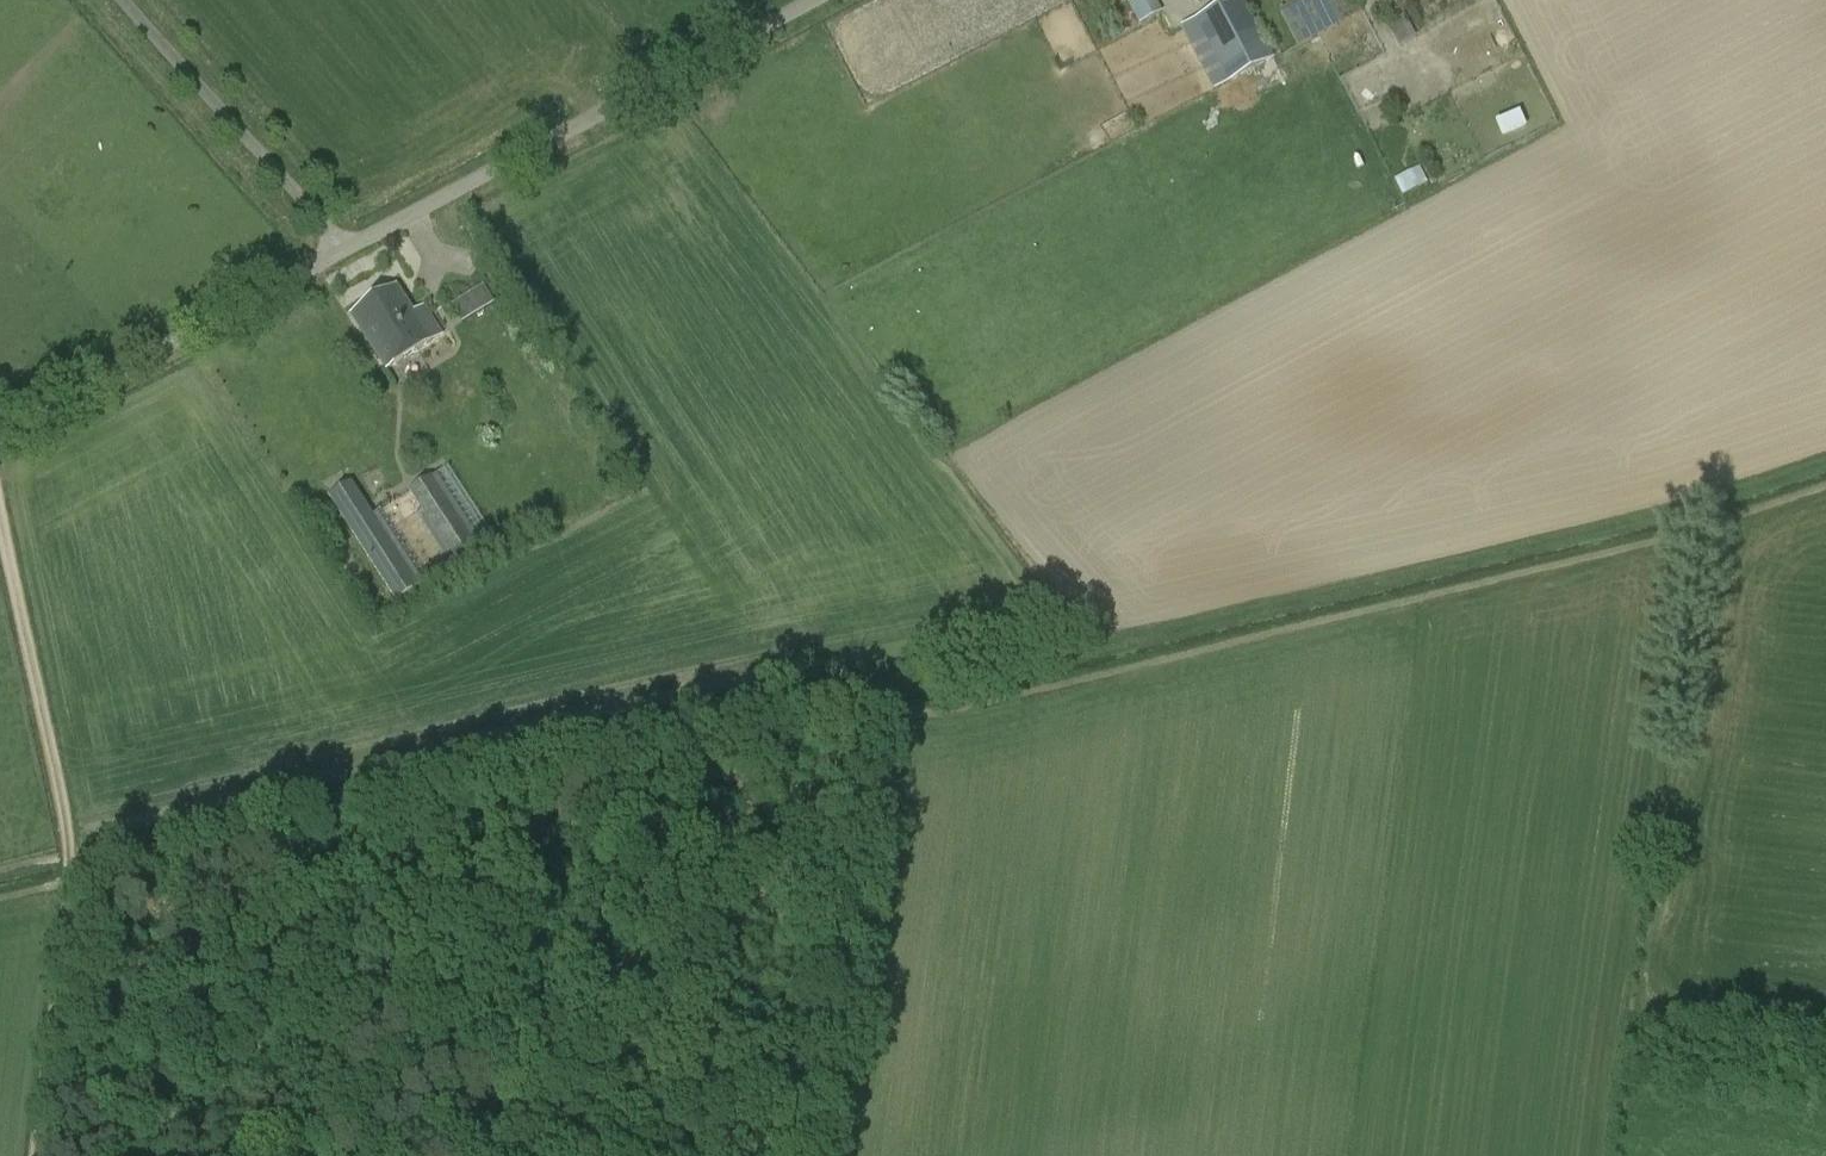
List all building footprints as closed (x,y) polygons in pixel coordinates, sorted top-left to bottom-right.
[(1143,24),(1166,12),(1159,0),(1134,0),(1131,2),(1143,24)] [(1275,61),(1244,0),(1240,0),(1197,23),(1228,85),(1275,61)] [(1364,15),(1356,0),(1303,0),(1280,12),(1299,49),(1364,15)] [(1505,137),(1531,127),(1525,111),(1499,121),(1505,137)] [(1422,166),(1397,179),(1405,195),(1431,182),(1422,166)] [(462,324),(496,303),(485,285),(451,305),(462,324)] [(387,370),(432,342),(397,288),(352,316),(387,370)] [(495,540),(449,468),(389,507),(435,579),(495,540)]
